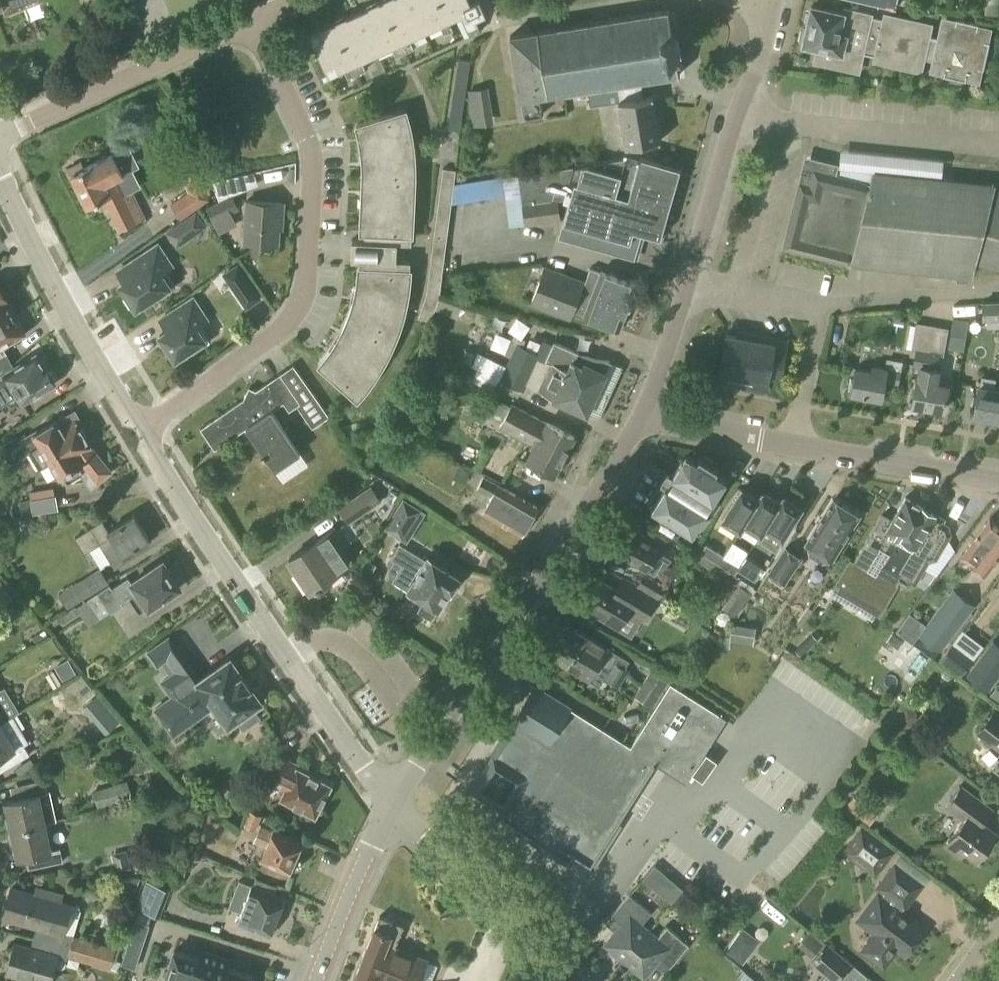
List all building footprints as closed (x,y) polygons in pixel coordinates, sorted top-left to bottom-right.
[(8,15),(45,0),(0,0),(0,10),(5,8),(8,15)] [(421,27),(410,0),(384,0),(381,1),(404,53),(413,48),(406,34),(421,27)] [(446,16),(439,0),(410,0),(421,27),(437,20),(443,35),(452,30),(446,16)] [(446,16),(458,10),(470,36),(481,31),(475,20),(485,15),(478,0),(476,0),(469,3),(468,0),(439,0),(446,16)] [(894,9),(896,0),(855,0),(894,9)] [(998,8),(998,0),(985,0),(984,15),(998,16),(998,8)] [(395,57),(404,53),(381,1),(357,12),(373,49),(388,42),(395,57)] [(842,13),(811,6),(804,34),(802,44),(820,48),(817,60),(828,62),(828,63),(845,67),(845,66),(856,68),(860,52),(877,56),(876,59),(886,61),(886,62),(909,67),(909,66),(919,69),(921,59),(935,62),(933,69),(944,72),(943,76),(965,81),(966,77),(976,79),(979,69),(983,70),(989,42),(985,41),(987,31),(977,29),(978,24),(956,19),(955,24),(944,21),(940,40),(926,37),(929,27),(918,25),(918,24),(896,19),(896,20),(886,17),(885,21),(868,17),(869,13),(843,7),(842,13)] [(617,91),(619,101),(643,98),(640,80),(679,74),(676,58),(677,58),(676,51),(681,51),(678,32),(673,33),(672,26),(671,26),(669,10),(510,36),(523,117),(543,114),(540,96),(576,90),(577,96),(582,95),(582,97),(586,97),(586,94),(588,94),(588,96),(617,91)] [(358,56),(373,49),(357,12),(333,24),(355,75),(365,70),(358,56)] [(347,79),(355,75),(333,24),(308,35),(317,53),(313,55),(321,73),(341,64),(347,79)] [(458,129),(468,58),(457,57),(448,127),(458,129)] [(473,126),(494,123),(488,87),(467,91),(473,126)] [(643,98),(619,101),(618,102),(625,147),(660,141),(653,96),(643,98)] [(405,235),(406,234),(405,234),(408,178),(408,170),(407,165),(407,159),(407,153),(406,148),(405,142),(404,137),(402,126),(399,114),(399,113),(356,125),(356,129),(358,135),(359,138),(360,145),(361,151),(362,154),(362,161),(363,167),(363,171),(363,177),(363,180),(362,187),(362,194),(362,197),(360,232),(364,232),(364,240),(351,240),(351,259),(363,259),(363,267),(358,267),(358,277),(356,286),(354,296),(352,305),(349,315),(345,324),(341,333),(336,341),(330,349),(325,357),(318,364),(354,392),(355,391),(362,382),(369,372),(376,362),(381,352),(387,341),(391,330),(395,318),(398,307),(401,295),(402,284),(403,272),(404,272),(404,270),(395,270),(397,235),(405,235)] [(123,175),(113,154),(84,168),(81,162),(68,169),(87,208),(99,202),(102,208),(107,205),(120,231),(145,219),(131,192),(125,196),(116,178),(123,175)] [(676,167),(640,156),(638,161),(628,158),(517,175),(523,214),(525,224),(559,219),(556,198),(570,196),(558,237),(630,258),(639,228),(657,233),(676,167)] [(447,238),(455,171),(443,169),(434,237),(447,238)] [(814,169),(810,185),(799,183),(783,247),(848,264),(971,276),(974,262),(998,268),(998,186),(992,184),(873,172),(870,183),(814,169)] [(180,220),(209,200),(202,173),(183,178),(187,193),(170,205),(180,220)] [(489,179),(454,184),(451,204),(491,198),(489,179)] [(218,233),(230,227),(225,216),(239,210),(231,195),(205,207),(218,233)] [(281,229),(283,204),(247,201),(244,242),(278,244),(279,228),(281,229)] [(174,256),(213,232),(202,214),(163,239),(174,256)] [(523,214),(507,216),(508,226),(525,224),(523,214)] [(555,225),(537,226),(538,246),(556,245),(555,225)] [(158,299),(175,288),(164,271),(172,267),(157,245),(117,271),(125,282),(120,285),(136,308),(156,295),(158,299)] [(585,280),(544,265),(529,305),(570,321),(572,311),(618,329),(635,285),(590,268),(585,280)] [(247,278),(232,289),(246,309),(262,299),(247,278)] [(2,346),(24,333),(7,303),(9,302),(0,287),(0,373),(12,363),(2,346)] [(194,352),(210,341),(200,325),(207,320),(192,298),(160,320),(167,330),(159,336),(175,359),(191,348),(194,352)] [(998,319),(998,301),(981,301),(982,319),(998,319)] [(963,351),(968,320),(952,318),(947,349),(963,351)] [(925,368),(932,326),(916,323),(911,350),(916,351),(913,366),(919,367),(925,368)] [(925,368),(919,367),(912,405),(943,411),(948,385),(936,383),(938,369),(935,369),(938,354),(942,355),(947,329),(932,326),(925,368)] [(780,379),(786,349),(774,347),(774,343),(725,335),(717,382),(766,390),(768,377),(780,379)] [(553,344),(543,340),(538,353),(536,357),(538,358),(551,364),(538,391),(586,413),(599,419),(623,367),(610,362),(596,359),(578,352),(554,341),(553,344)] [(524,392),(527,386),(525,385),(538,358),(536,357),(538,353),(516,343),(499,381),(524,392)] [(35,359),(16,370),(12,363),(0,373),(0,406),(18,396),(22,403),(54,384),(53,382),(55,379),(51,372),(47,372),(45,369),(41,371),(35,359)] [(897,384),(901,362),(887,360),(885,369),(872,366),(871,371),(855,368),(850,394),(881,399),(884,382),(897,384)] [(329,416),(293,364),(280,374),(255,390),(249,387),(243,399),(200,428),(214,450),(246,428),(275,470),(300,453),(272,411),(283,403),(289,411),(297,406),(312,428),(329,416)] [(993,388),(995,379),(981,376),(980,386),(978,386),(973,416),(998,421),(998,389),(993,388)] [(511,407),(491,397),(485,408),(490,410),(489,413),(504,421),(500,427),(535,445),(527,461),(553,475),(573,438),(512,405),(511,407)] [(71,420),(67,415),(58,420),(57,419),(36,432),(36,431),(18,442),(15,437),(3,445),(13,462),(30,452),(39,467),(49,462),(59,478),(63,475),(68,481),(81,473),(90,488),(111,472),(93,448),(74,418),(71,420)] [(717,468),(698,456),(696,460),(691,456),(682,458),(651,507),(662,514),(659,519),(678,530),(681,526),(692,533),(726,479),(715,472),(717,468)] [(529,529),(536,516),(533,514),(537,507),(483,476),(477,488),(491,496),(482,512),(522,534),(526,527),(529,529)] [(348,524),(382,502),(371,485),(337,508),(348,524)] [(758,499),(741,488),(721,519),(740,531),(744,524),(743,523),(758,499)] [(780,503),(779,503),(762,492),(758,499),(743,523),(744,524),(761,534),(765,528),(764,527),(780,503)] [(764,527),(765,528),(782,538),(801,507),(783,496),(779,503),(780,503),(764,527)] [(943,520),(905,497),(898,508),(892,519),(881,513),(853,561),(850,559),(832,589),(878,616),(898,582),(906,586),(914,584),(927,561),(935,559),(949,535),(947,527),(941,523),(943,520)] [(831,559),(859,515),(833,499),(806,543),(809,545),(807,549),(809,555),(820,562),(827,560),(829,557),(831,559)] [(410,526),(393,515),(384,529),(400,539),(401,539),(410,526)] [(149,539),(134,516),(109,532),(102,520),(74,537),(84,553),(99,544),(110,563),(149,539)] [(989,518),(961,555),(974,565),(985,573),(995,560),(998,555),(998,526),(989,518)] [(649,539),(631,528),(616,553),(617,553),(613,559),(626,567),(630,561),(654,575),(663,561),(667,563),(675,551),(661,543),(662,542),(652,535),(649,539)] [(309,591),(349,564),(327,533),(288,559),(309,591)] [(426,560),(400,544),(390,559),(387,563),(389,578),(393,580),(392,581),(423,600),(417,610),(431,618),(437,609),(438,609),(449,592),(450,592),(451,590),(456,589),(460,583),(458,579),(460,576),(427,556),(426,560)] [(717,564),(723,555),(706,545),(701,552),(700,554),(715,563),(716,563),(717,564)] [(784,583),(801,558),(785,548),(769,573),(784,583)] [(736,570),(739,565),(723,555),(717,564),(735,575),(737,571),(736,570)] [(178,585),(179,581),(175,575),(171,574),(163,561),(131,582),(128,577),(112,588),(109,584),(87,599),(59,616),(64,623),(79,613),(88,625),(109,611),(111,613),(123,605),(121,602),(129,597),(139,613),(147,607),(148,608),(150,607),(153,608),(160,603),(161,600),(180,587),(178,585)] [(736,570),(737,571),(754,582),(760,573),(742,561),(739,565),(736,570)] [(67,609),(108,584),(99,569),(58,594),(67,609)] [(657,598),(664,586),(645,575),(638,587),(657,598)] [(735,618),(756,588),(742,577),(736,584),(738,586),(722,608),(735,618)] [(598,580),(582,607),(614,626),(622,614),(625,616),(628,610),(644,620),(657,598),(638,587),(626,580),(618,591),(598,580)] [(962,627),(971,615),(969,614),(975,606),(952,589),(918,634),(941,651),(954,634),(957,637),(963,629),(962,627)] [(684,631),(690,620),(667,606),(661,618),(684,631)] [(799,627),(812,610),(808,607),(796,624),(799,627)] [(753,645),(756,627),(731,624),(731,628),(729,628),(718,646),(729,648),(730,641),(753,645)] [(614,662),(625,668),(629,661),(618,654),(572,626),(563,640),(610,668),(614,662)] [(964,628),(955,641),(977,656),(986,643),(964,628)] [(199,681),(168,638),(148,652),(157,665),(162,661),(172,675),(162,682),(173,697),(155,709),(173,735),(209,710),(213,714),(218,711),(228,725),(236,719),(243,729),(259,718),(252,707),(260,702),(259,700),(261,696),(255,687),(250,687),(230,659),(199,681)] [(629,671),(625,668),(614,662),(610,668),(563,640),(552,659),(588,680),(599,686),(603,680),(618,689),(629,671)] [(992,641),(965,676),(987,692),(998,675),(998,646),(992,641)] [(952,643),(939,659),(961,675),(973,658),(952,643)] [(647,676),(665,688),(671,677),(653,666),(647,676)] [(652,707),(665,688),(647,676),(634,696),(652,707)] [(654,763),(685,783),(726,718),(707,706),(670,682),(655,706),(630,745),(568,706),(535,685),(522,706),(513,721),(492,755),(492,754),(481,771),(482,771),(471,789),(488,800),(504,811),(499,818),(533,840),(566,861),(572,853),(591,865),(613,830),(612,830),(654,763)] [(8,719),(0,705),(0,724),(8,719)] [(992,711),(977,732),(992,742),(998,748),(998,717),(992,711)] [(0,724),(0,760),(6,769),(30,755),(24,745),(28,743),(12,716),(8,719),(0,724)] [(717,760),(706,753),(691,773),(702,781),(717,760)] [(315,816),(317,812),(320,811),(322,807),(321,804),(331,785),(296,768),(298,764),(277,754),(264,779),(285,789),(280,798),(315,816)] [(45,823),(56,821),(50,791),(47,791),(45,780),(17,786),(20,798),(5,802),(11,830),(45,823)] [(97,808),(131,798),(127,781),(92,791),(97,808)] [(945,808),(963,821),(944,846),(960,859),(966,852),(976,860),(996,834),(982,823),(992,810),(961,787),(945,808)] [(869,825),(880,810),(855,793),(845,808),(869,825)] [(256,831),(262,816),(249,811),(243,826),(256,831)] [(51,851),(45,823),(11,830),(17,859),(33,856),(35,868),(63,862),(60,849),(51,851)] [(273,831),(260,826),(253,841),(266,846),(261,859),(289,871),(291,868),(293,869),(296,870),(299,869),(301,866),(302,863),(302,860),(300,857),(296,855),(302,843),(273,830),(273,831)] [(876,877),(894,851),(860,827),(841,853),(876,877)] [(116,872),(130,869),(127,851),(112,853),(116,872)] [(899,913),(920,885),(895,866),(879,887),(885,892),(881,897),(878,894),(859,920),(876,933),(863,950),(883,965),(897,948),(906,955),(925,929),(910,918),(908,920),(899,913)] [(268,935),(270,930),(275,928),(279,918),(276,913),(283,897),(239,880),(228,908),(241,912),(237,923),(268,935)] [(170,890),(146,881),(141,894),(165,903),(170,890)] [(41,939),(112,959),(115,948),(72,936),(76,925),(80,910),(79,906),(73,905),(72,906),(59,902),(62,895),(43,889),(41,896),(17,890),(11,888),(3,917),(9,919),(43,929),(41,939)] [(625,962),(650,932),(642,925),(652,914),(629,895),(611,916),(622,925),(605,945),(625,962)] [(426,961),(395,948),(404,926),(379,916),(354,980),(373,980),(376,980),(418,980),(426,961)] [(135,970),(150,925),(135,921),(121,965),(135,970)] [(650,932),(625,962),(644,979),(661,959),(672,968),(690,946),(667,928),(658,938),(650,932)] [(112,959),(41,939),(37,950),(15,943),(6,973),(33,980),(50,980),(57,956),(66,958),(66,957),(109,969),(112,959)] [(756,939),(744,956),(752,961),(763,944),(756,939)] [(823,945),(813,958),(810,961),(833,980),(838,980),(852,964),(826,942),(823,945)] [(174,950),(164,980),(250,980),(252,976),(227,967),(229,959),(202,951),(199,959),(174,950)]
